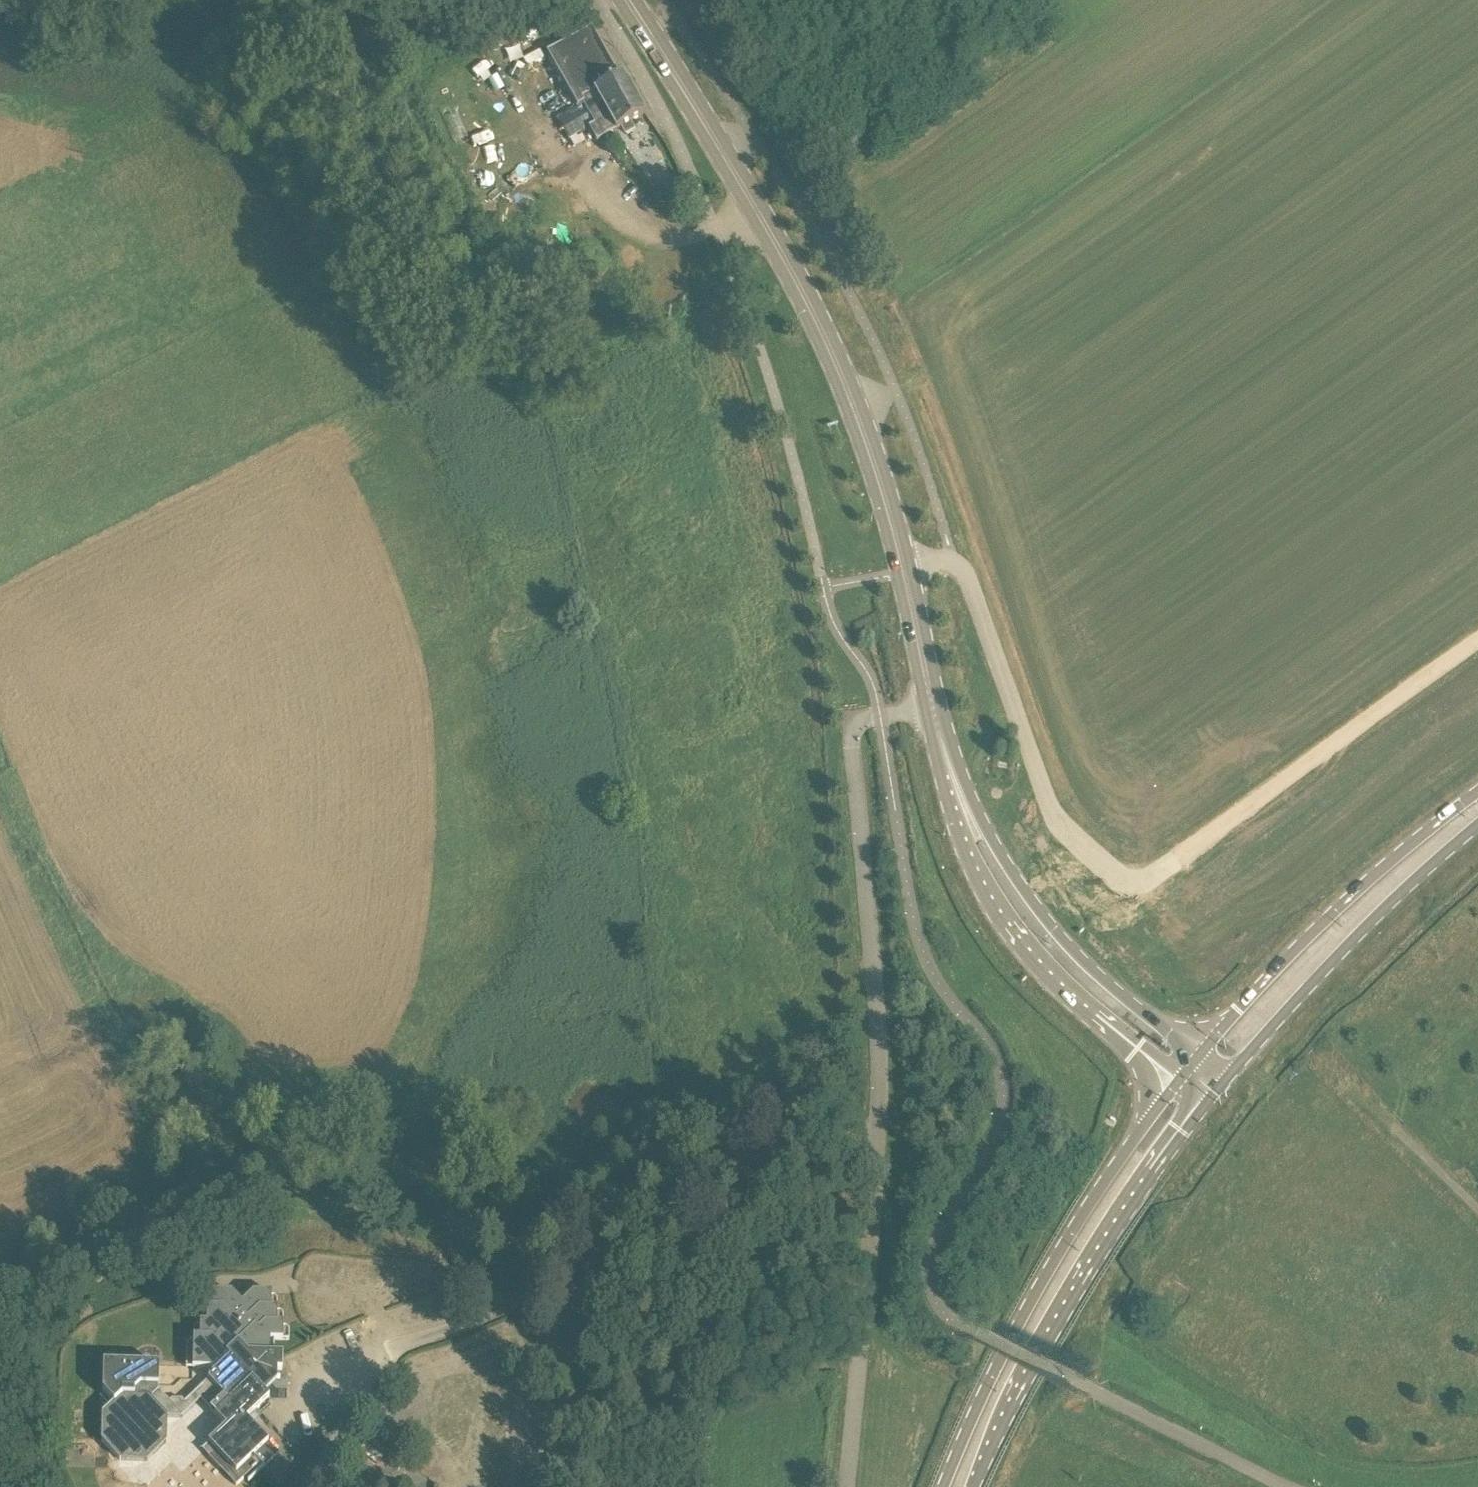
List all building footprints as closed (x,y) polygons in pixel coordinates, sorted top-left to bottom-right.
[(583,105),(595,126),(589,129),(597,142),(622,128),(627,135),(635,130),(631,123),(644,116),(623,76),(620,78),(592,28),(547,53),(577,108),(583,105)] [(102,1439),(102,1445),(103,1446),(118,1459),(120,1461),(122,1461),(147,1462),(156,1453),(167,1443),(167,1419),(182,1420),(200,1402),(224,1428),(201,1450),(235,1486),(253,1468),(257,1472),(278,1452),(269,1443),(250,1423),(247,1419),(257,1410),(270,1398),(265,1393),(278,1381),(278,1370),(282,1370),(283,1356),(283,1353),(270,1353),(270,1340),(283,1340),(283,1327),(283,1324),(277,1324),(278,1312),(278,1309),(271,1308),(272,1296),(272,1293),(254,1293),(243,1304),(232,1293),(214,1292),(214,1296),(213,1308),(207,1307),(207,1311),(207,1323),(201,1322),(200,1325),(200,1338),(194,1337),(194,1340),(193,1368),(211,1369),(216,1374),(184,1404),(181,1400),(172,1400),(169,1403),(159,1392),(160,1366),(103,1364),(102,1392),(113,1403),(103,1413),(102,1439)] [(288,1482),(276,1470),(269,1476),(279,1486),(282,1486),(288,1482)]
